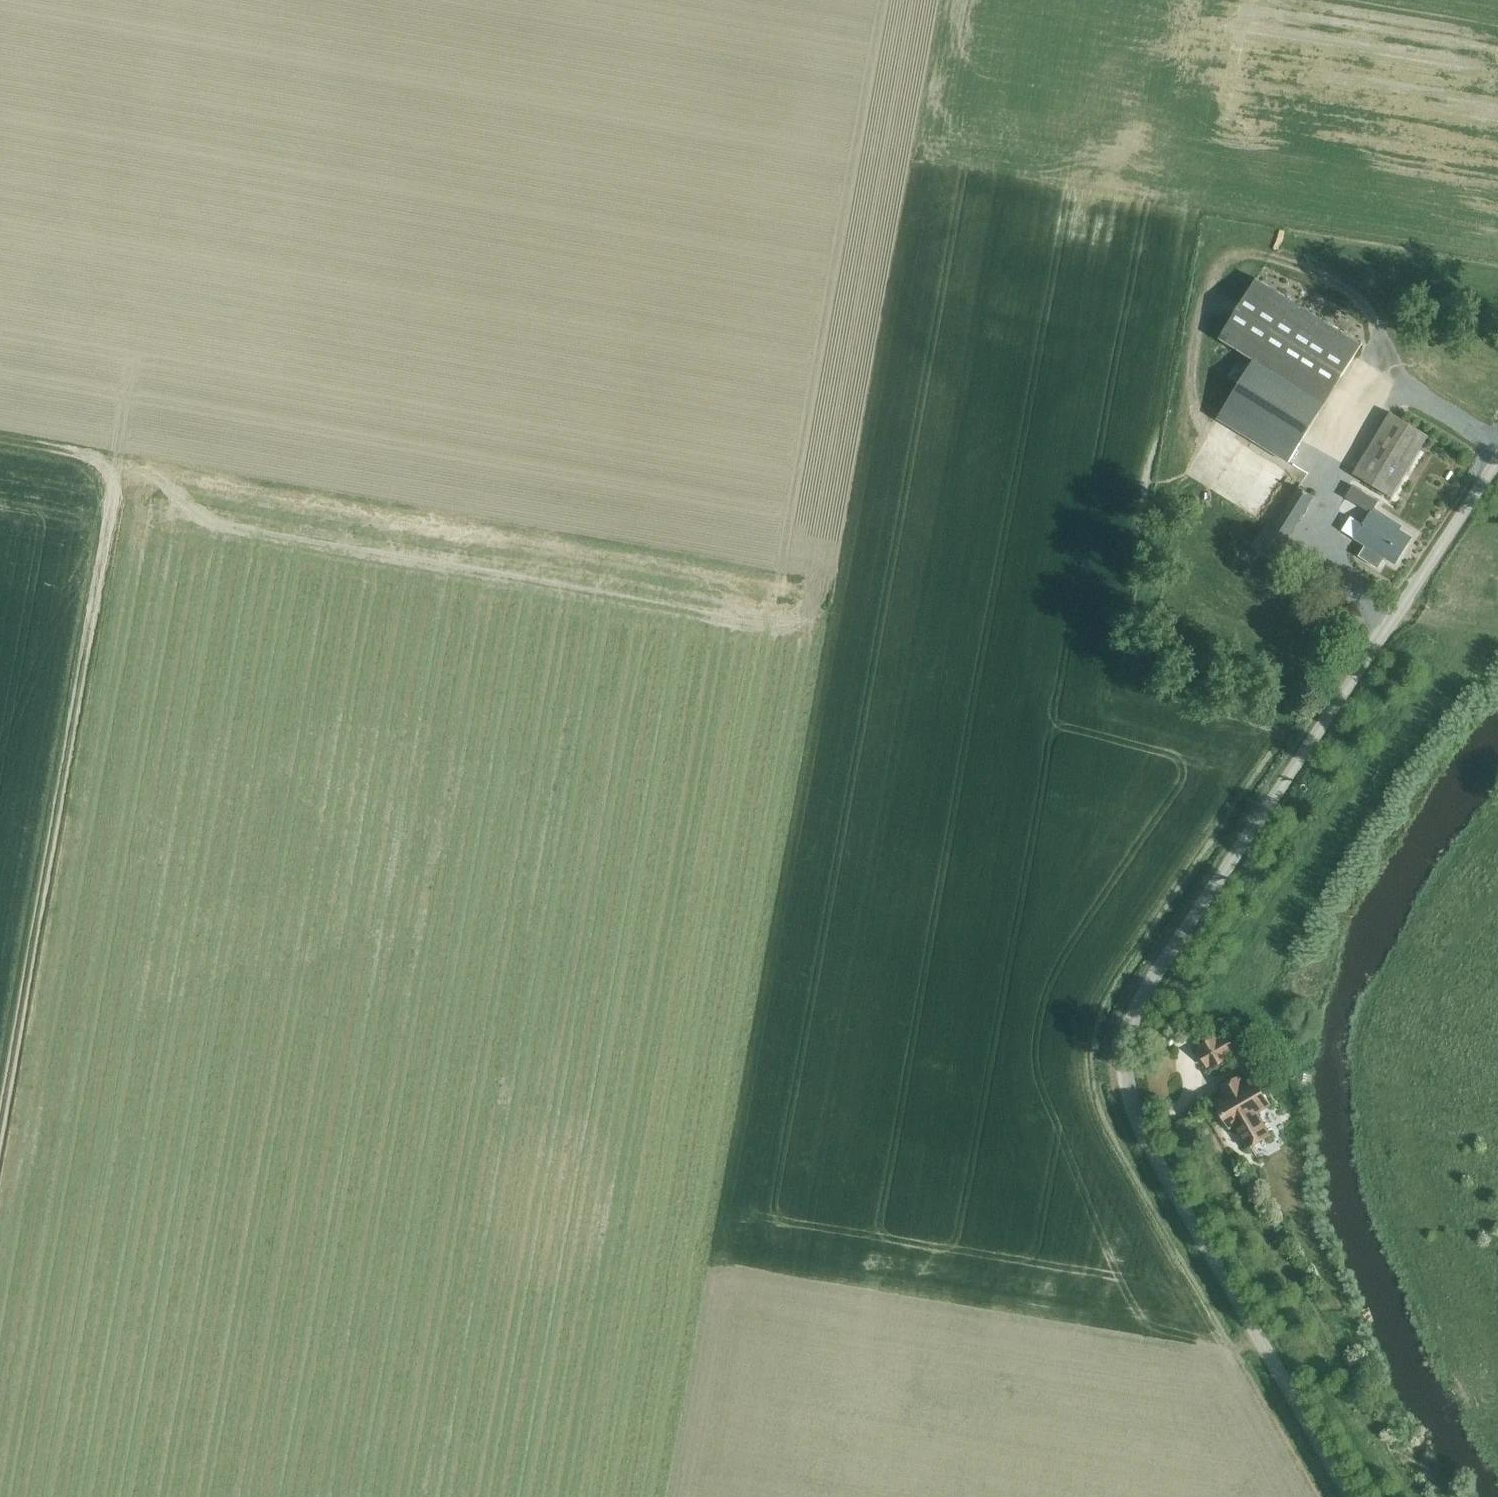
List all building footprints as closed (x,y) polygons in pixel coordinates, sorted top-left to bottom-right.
[(1257,279),(1219,339),(1239,352),(1253,362),(1238,383),(1217,417),(1288,462),(1361,344),(1257,279)] [(1353,475),(1391,497),(1428,435),(1390,413),(1353,475)] [(1350,517),(1341,532),(1365,546),(1359,556),(1378,568),(1384,558),(1396,566),(1413,537),(1400,529),(1403,526),(1375,509),(1379,502),(1352,486),(1344,497),(1370,513),(1362,525),(1350,517)] [(1276,556),(1313,496),(1298,487),(1261,546),(1276,556)] [(125,513),(138,511),(136,499),(123,501),(125,513)] [(1199,1048),(1196,1050),(1207,1068),(1209,1067),(1211,1069),(1229,1059),(1227,1056),(1235,1051),(1225,1034),(1217,1039),(1215,1036),(1198,1046),(1199,1048)] [(1271,1134),(1257,1112),(1271,1104),(1255,1078),(1243,1085),(1238,1076),(1220,1086),(1225,1095),(1213,1102),(1229,1129),(1234,1126),(1247,1148),(1271,1134)]
